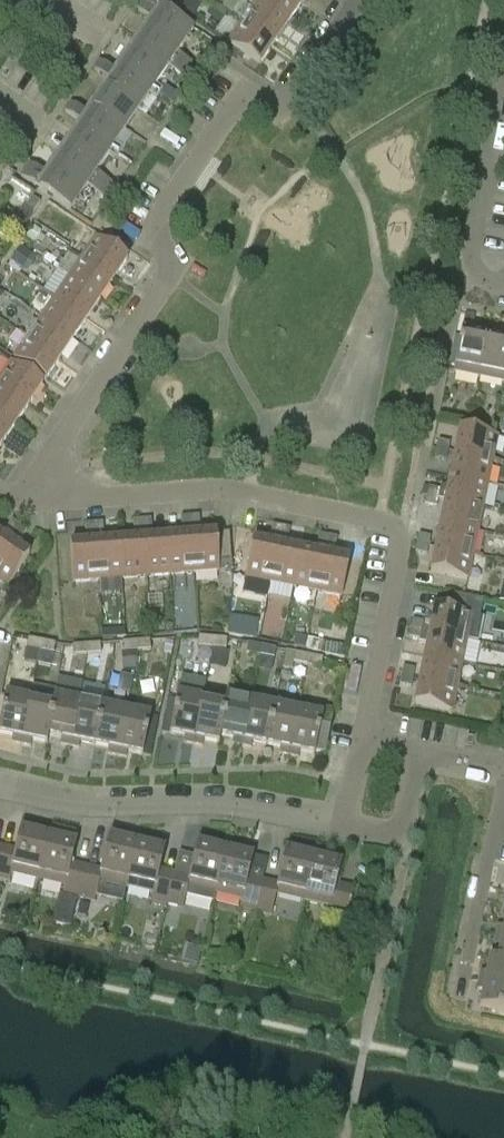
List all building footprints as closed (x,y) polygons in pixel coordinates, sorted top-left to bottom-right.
[(195,67),(177,54),(193,30),(149,0),(142,0),(135,10),(153,23),(118,74),(100,62),(94,71),(112,83),(89,116),(71,104),(65,113),(83,125),(48,177),(30,164),(21,178),(70,211),(86,187),(104,200),(114,186),(96,174),(108,155),(115,160),(122,151),(114,146),(149,95),(156,100),(162,91),(155,86),(167,68),(186,81),(195,67)] [(287,26),(300,6),(292,0),(258,0),(255,4),(287,26)] [(180,13),(192,20),(198,10),(187,2),(180,13)] [(241,24),(273,46),(287,26),(255,4),(241,24)] [(259,66),(273,46),(241,24),(227,44),(228,44),(241,53),(259,66)] [(236,59),(241,53),(228,44),(224,50),(228,53),(236,59)] [(251,61),(247,67),(255,72),(259,66),(251,61)] [(179,96),(168,88),(161,98),(173,105),(179,96)] [(32,199),(25,209),(33,215),(40,205),(32,199)] [(19,235),(0,221),(0,236),(13,244),(15,241),(19,235)] [(40,231),(33,226),(26,237),(34,242),(42,232),(40,231)] [(81,259),(113,280),(127,260),(95,238),(81,259)] [(11,261),(22,269),(32,256),(20,248),(11,261)] [(68,279),(100,300),(113,280),(81,259),(68,279)] [(54,299),(86,320),(100,300),(68,279),(54,299)] [(41,318),(73,340),(86,320),(54,299),(41,318)] [(465,315),(462,329),(472,331),(475,317),(465,315)] [(27,338),(59,360),(73,340),(41,318),(27,338)] [(462,333),(453,373),(479,378),(487,338),(471,335),(462,333)] [(59,360),(27,338),(13,359),(45,381),(59,360)] [(479,378),(503,384),(503,383),(503,341),(487,338),(479,378)] [(27,404),(41,383),(8,362),(0,375),(0,386),(27,404)] [(14,424),(27,404),(0,386),(0,415),(14,424)] [(1,444),(14,424),(0,415),(0,444),(1,444)] [(482,431),(484,422),(471,419),(469,428),(482,431)] [(455,454),(492,462),(497,437),(460,429),(455,454)] [(437,450),(449,453),(450,444),(439,442),(437,450)] [(449,453),(437,450),(435,460),(447,462),(449,453)] [(455,454),(450,477),(488,485),(492,462),(455,454)] [(445,501),(483,509),(488,485),(450,477),(445,501)] [(427,497),(439,500),(441,491),(429,489),(427,497)] [(439,500),(427,497),(425,507),(437,509),(439,500)] [(440,525),(478,532),(483,509),(445,501),(440,525)] [(190,518),(190,529),(200,528),(200,517),(190,518)] [(190,529),(190,518),(181,518),(182,530),(190,529)] [(142,521),(142,533),(152,532),(151,520),(142,521)] [(142,533),(142,521),(133,522),(134,534),(142,533)] [(12,536),(19,526),(13,522),(6,531),(12,536)] [(94,525),(94,536),(104,536),(103,524),(94,525)] [(94,536),(94,525),(85,525),(86,537),(94,536)] [(435,548),(473,556),(478,532),(440,525),(435,548)] [(19,526),(12,536),(21,542),(28,532),(19,526)] [(278,540),(281,528),(273,526),(270,538),(278,540)] [(281,528),(278,540),(288,541),(291,530),(281,528)] [(191,536),(194,574),(232,571),(229,534),(216,535),(216,534),(191,536)] [(9,541),(0,535),(0,554),(9,541)] [(167,537),(170,576),(194,574),(191,536),(167,537)] [(328,537),(320,536),(317,547),(326,549),(328,537)] [(417,544),(429,547),(431,538),(419,536),(417,544)] [(143,539),(146,578),(170,576),(167,537),(143,539)] [(338,539),(328,537),(326,549),(335,551),(338,539)] [(119,541),(122,579),(146,578),(143,539),(119,541)] [(0,554),(0,582),(7,587),(29,555),(9,541),(0,554)] [(95,543),(98,581),(122,579),(119,541),(95,543)] [(245,579),(270,584),(277,546),(253,541),(245,579)] [(98,581),(95,543),(70,545),(73,583),(98,581)] [(429,547),(417,544),(416,554),(427,556),(429,547)] [(277,546),(270,584),(293,588),(301,550),(277,546)] [(473,556),(435,548),(430,572),(468,580),(473,556)] [(301,550),(293,588),(317,593),(324,555),(314,553),(301,550)] [(324,555),(317,593),(341,598),(349,560),(336,558),(324,555)] [(453,596),(450,612),(434,609),(431,624),(425,623),(425,624),(423,632),(467,641),(477,643),(483,615),(481,615),(483,602),(453,596)] [(240,636),(254,638),(257,619),(244,617),(240,636)] [(413,621),(411,630),(423,632),(425,624),(413,621)] [(423,632),(411,630),(410,639),(421,641),(423,632)] [(423,632),(421,641),(421,642),(427,643),(424,657),(462,664),(467,641),(423,632)] [(308,639),(296,637),(294,648),(306,650),(308,639)] [(199,648),(212,649),(214,640),(199,638),(199,648)] [(308,639),(306,650),(323,654),(326,643),(308,639)] [(39,652),(41,642),(29,640),(27,649),(39,652)] [(214,640),(212,649),(226,650),(227,641),(214,640)] [(150,641),(137,643),(137,652),(151,651),(150,641)] [(56,645),(41,642),(39,652),(54,655),(56,645)] [(174,643),(166,642),(164,653),(172,654),(174,643)] [(123,653),(137,652),(137,643),(123,644),(123,653)] [(101,645),(87,646),(88,656),(101,655),(101,645)] [(260,657),(262,648),(248,645),(247,654),(260,657)] [(74,657),(88,656),(87,646),(73,647),(74,657)] [(276,650),(262,648),(260,657),(274,660),(276,650)] [(225,671),(228,653),(211,650),(208,668),(225,671)] [(137,668),(137,652),(123,653),(121,653),(122,672),(135,674),(137,668)] [(294,664),(307,666),(309,657),(296,654),(294,664)] [(309,657),(307,666),(322,669),(323,660),(309,657)] [(419,680),(457,688),(462,664),(424,657),(419,680)] [(402,677),(413,679),(415,671),(403,668),(402,677)] [(133,677),(122,675),(121,678),(119,690),(118,691),(129,693),(133,677)] [(413,679),(402,677),(400,686),(412,689),(413,679)] [(457,688),(419,680),(415,705),(452,712),(457,688)] [(202,700),(195,737),(193,745),(202,747),(204,741),(219,744),(220,736),(219,736),(226,704),(224,704),(226,697),(214,694),(212,702),(202,700)] [(21,745),(30,700),(6,695),(0,724),(0,735),(13,737),(12,743),(21,745)] [(193,745),(195,737),(202,700),(178,695),(170,734),(185,737),(184,743),(193,745)] [(48,736),(47,744),(48,737),(61,739),(60,745),(69,747),(78,702),(54,697),(52,704),(54,704),(47,736),(48,736)] [(226,697),(224,704),(226,704),(219,736),(220,736),(219,744),(221,736),(233,739),(232,745),(242,747),(251,702),(226,697)] [(30,700),(21,745),(30,747),(32,741),(47,744),(48,736),(47,736),(54,704),(52,704),(30,700)] [(78,702),(69,747),(79,749),(80,743),(94,746),(102,707),(78,702)] [(266,746),(274,706),(251,702),(242,747),(251,749),(252,743),(266,746)] [(274,706),(266,746),(281,749),(279,754),(289,756),(290,748),(298,711),(274,706)] [(126,711),(102,707),(94,746),(109,749),(107,755),(117,756),(118,751),(126,711)] [(298,711),(290,748),(289,756),(298,758),(299,752),(314,756),(315,751),(325,753),(333,712),(311,707),(310,714),(298,711)] [(126,711),(118,751),(117,756),(126,758),(127,753),(152,758),(159,718),(126,711)] [(1,847),(0,850),(0,879),(9,881),(11,874),(38,881),(48,836),(20,830),(15,850),(1,847)] [(76,843),(48,836),(38,881),(64,887),(63,894),(79,898),(86,867),(71,864),(76,843)] [(99,881),(126,888),(137,843),(109,837),(101,871),(86,867),(79,898),(94,902),(99,881)] [(164,915),(167,905),(174,874),(160,871),(165,850),(137,843),(126,888),(153,894),(151,901),(148,912),(164,915)] [(189,877),(174,874),(167,905),(183,909),(185,898),(212,904),(214,895),(225,850),(197,844),(189,877)] [(239,908),(255,912),(263,880),(249,877),(254,857),(225,850),(214,895),(241,901),(239,908)] [(276,895),(303,902),(313,857),(285,850),(278,884),(263,880),(255,912),(271,916),(276,895)] [(313,857),(303,902),(330,908),(328,915),(345,919),(352,888),(336,884),(341,864),(313,857)] [(503,938),(503,926),(503,928),(498,927),(496,937),(503,938)] [(496,937),(494,946),(500,947),(497,960),(490,958),(497,960),(497,961),(503,963),(503,938),(496,937)] [(503,987),(503,963),(497,961),(497,960),(490,958),(487,974),(481,973),(479,982),(503,987)] [(479,982),(477,992),(483,993),(480,1008),(503,1013),(503,987),(479,982)]
